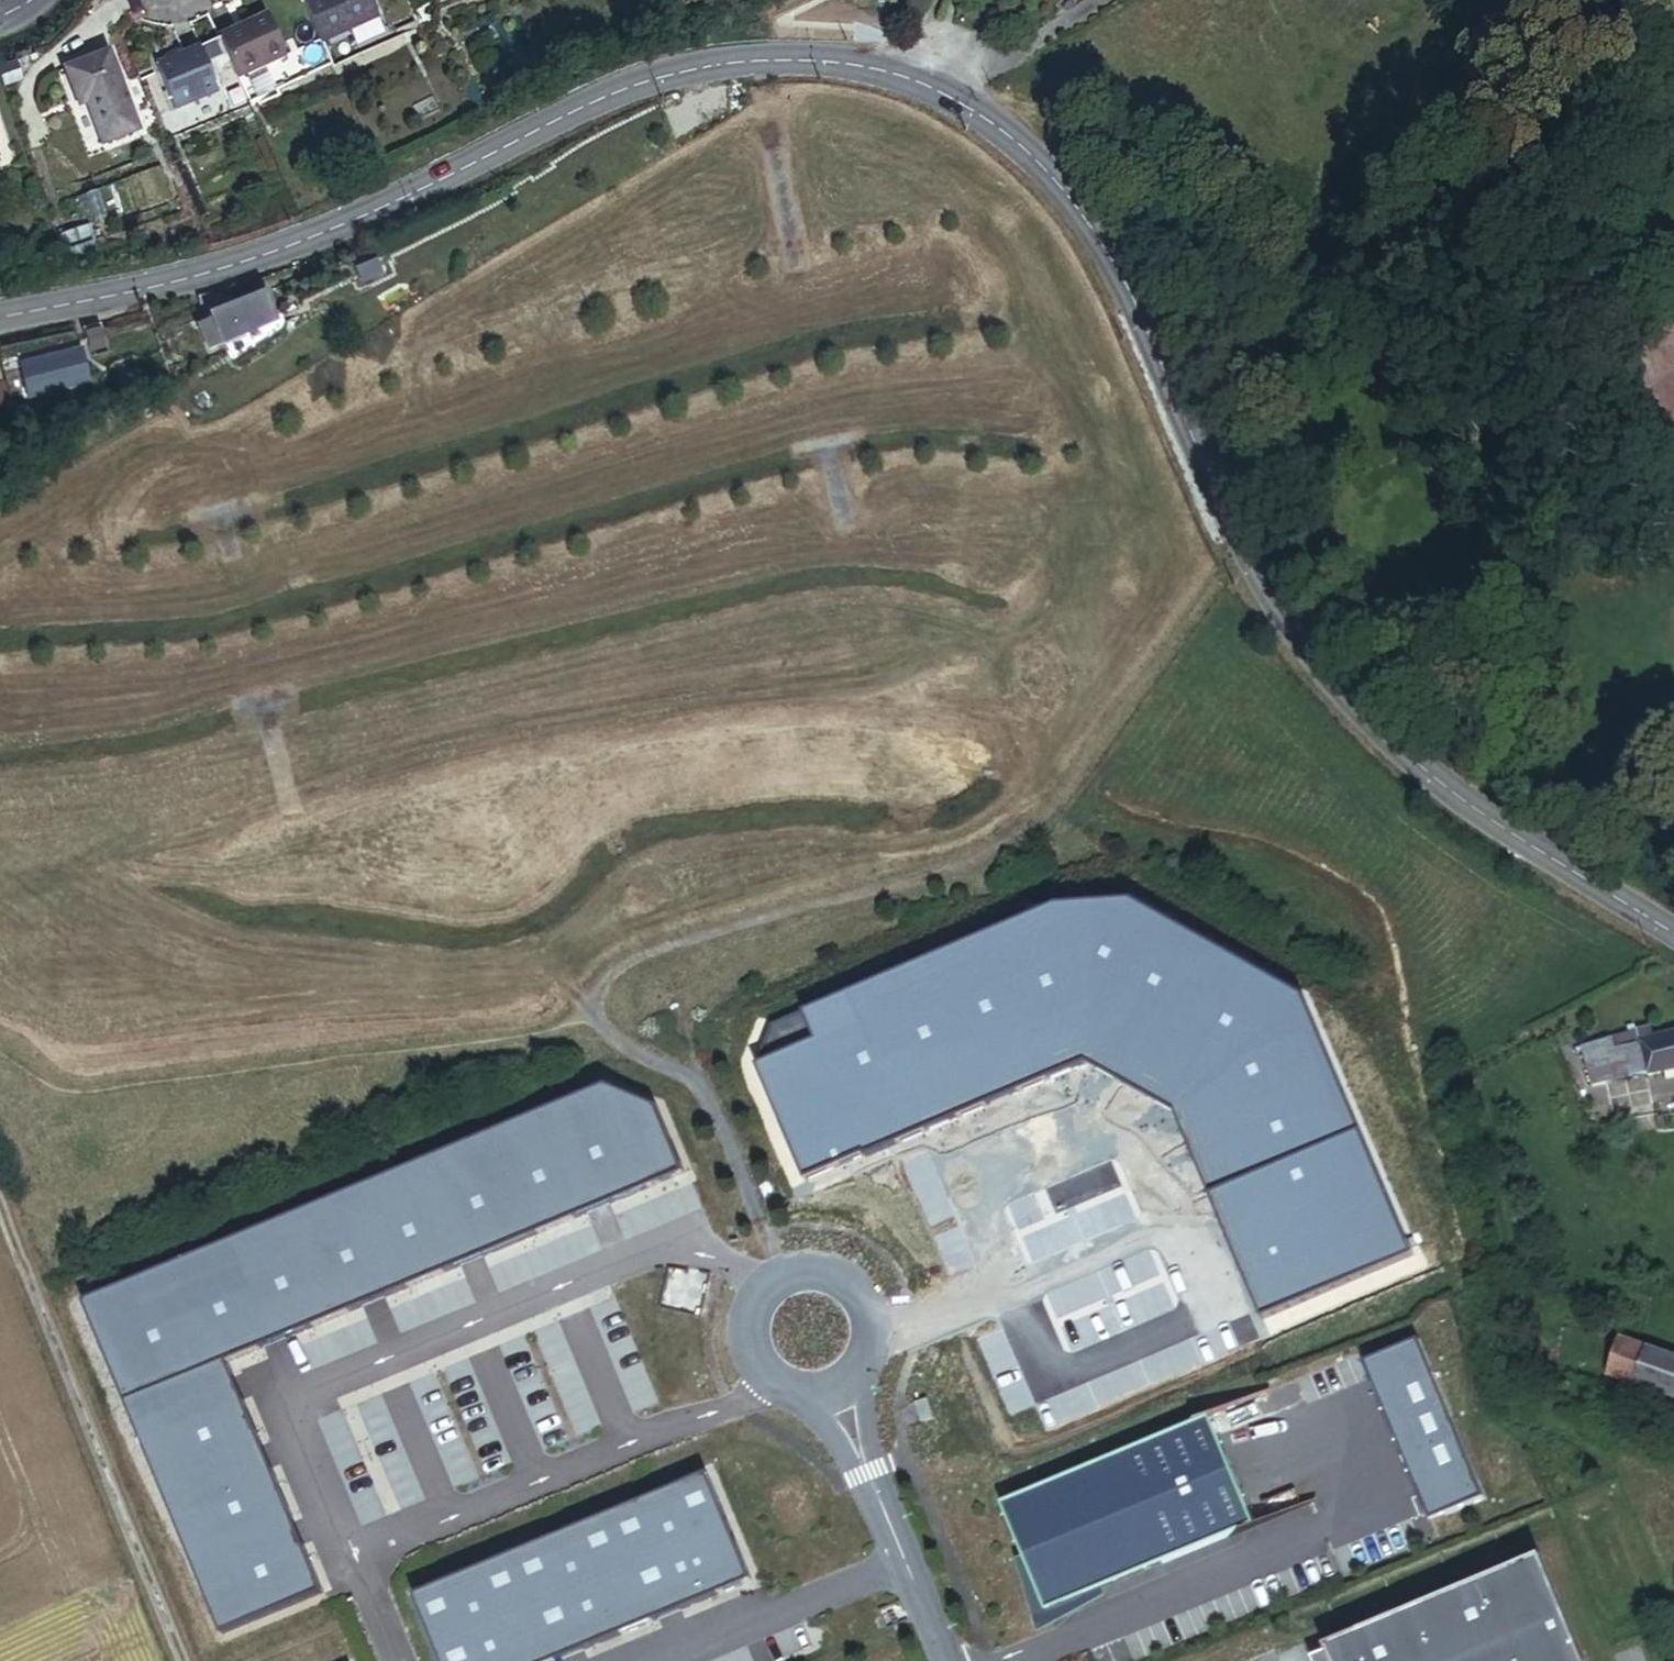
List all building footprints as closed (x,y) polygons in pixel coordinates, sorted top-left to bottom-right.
[(301,0),(321,43),(378,17),(371,0),(302,0),(301,0)] [(269,14),(219,37),(238,79),(288,56),(269,14)] [(200,46),(155,65),(175,112),(220,92),(200,46)] [(106,59),(61,79),(74,108),(85,104),(88,112),(103,146),(138,131),(106,59)] [(85,104),(74,108),(78,116),(88,112),(85,104)] [(96,239),(89,220),(61,231),(68,249),(96,239)] [(235,302),(227,285),(199,292),(203,315),(208,313),(211,320),(220,343),(242,334),(236,321),(274,305),(267,289),(235,302)] [(210,346),(220,343),(211,320),(201,324),(210,346)] [(100,322),(84,326),(91,356),(108,352),(100,322)] [(74,347),(25,362),(30,378),(41,374),(46,390),(84,379),(74,347)] [(133,359),(117,364),(128,394),(143,389),(133,359)] [(11,400),(0,368),(0,404),(11,400)] [(15,374),(8,376),(15,404),(23,402),(15,374)] [(46,390),(41,374),(30,378),(35,393),(46,390)] [(1615,1079),(1609,1051),(1638,1045),(1644,1073),(1673,1067),(1673,1032),(1637,1039),(1636,1034),(1584,1044),(1592,1083),(1615,1079)] [(1644,1073),(1638,1045),(1609,1051),(1615,1079),(1644,1073)] [(229,1363),(687,1174),(659,1107),(609,1086),(84,1302),(220,1633),(323,1592),(229,1363)] [(1608,1374),(1673,1398),(1673,1357),(1621,1338),(1608,1374)] [(1420,1341),(1367,1363),(1431,1520),(1485,1498),(1420,1341)] [(1213,1419),(1002,1506),(1025,1561),(1017,1564),(1042,1625),(1104,1600),(1100,1590),(1257,1526),(1213,1419)] [(421,1594),(448,1660),(555,1660),(752,1580),(710,1476),(421,1594)] [(1540,1562),(1323,1652),(1326,1658),(1318,1660),(1582,1660),(1540,1562)]
